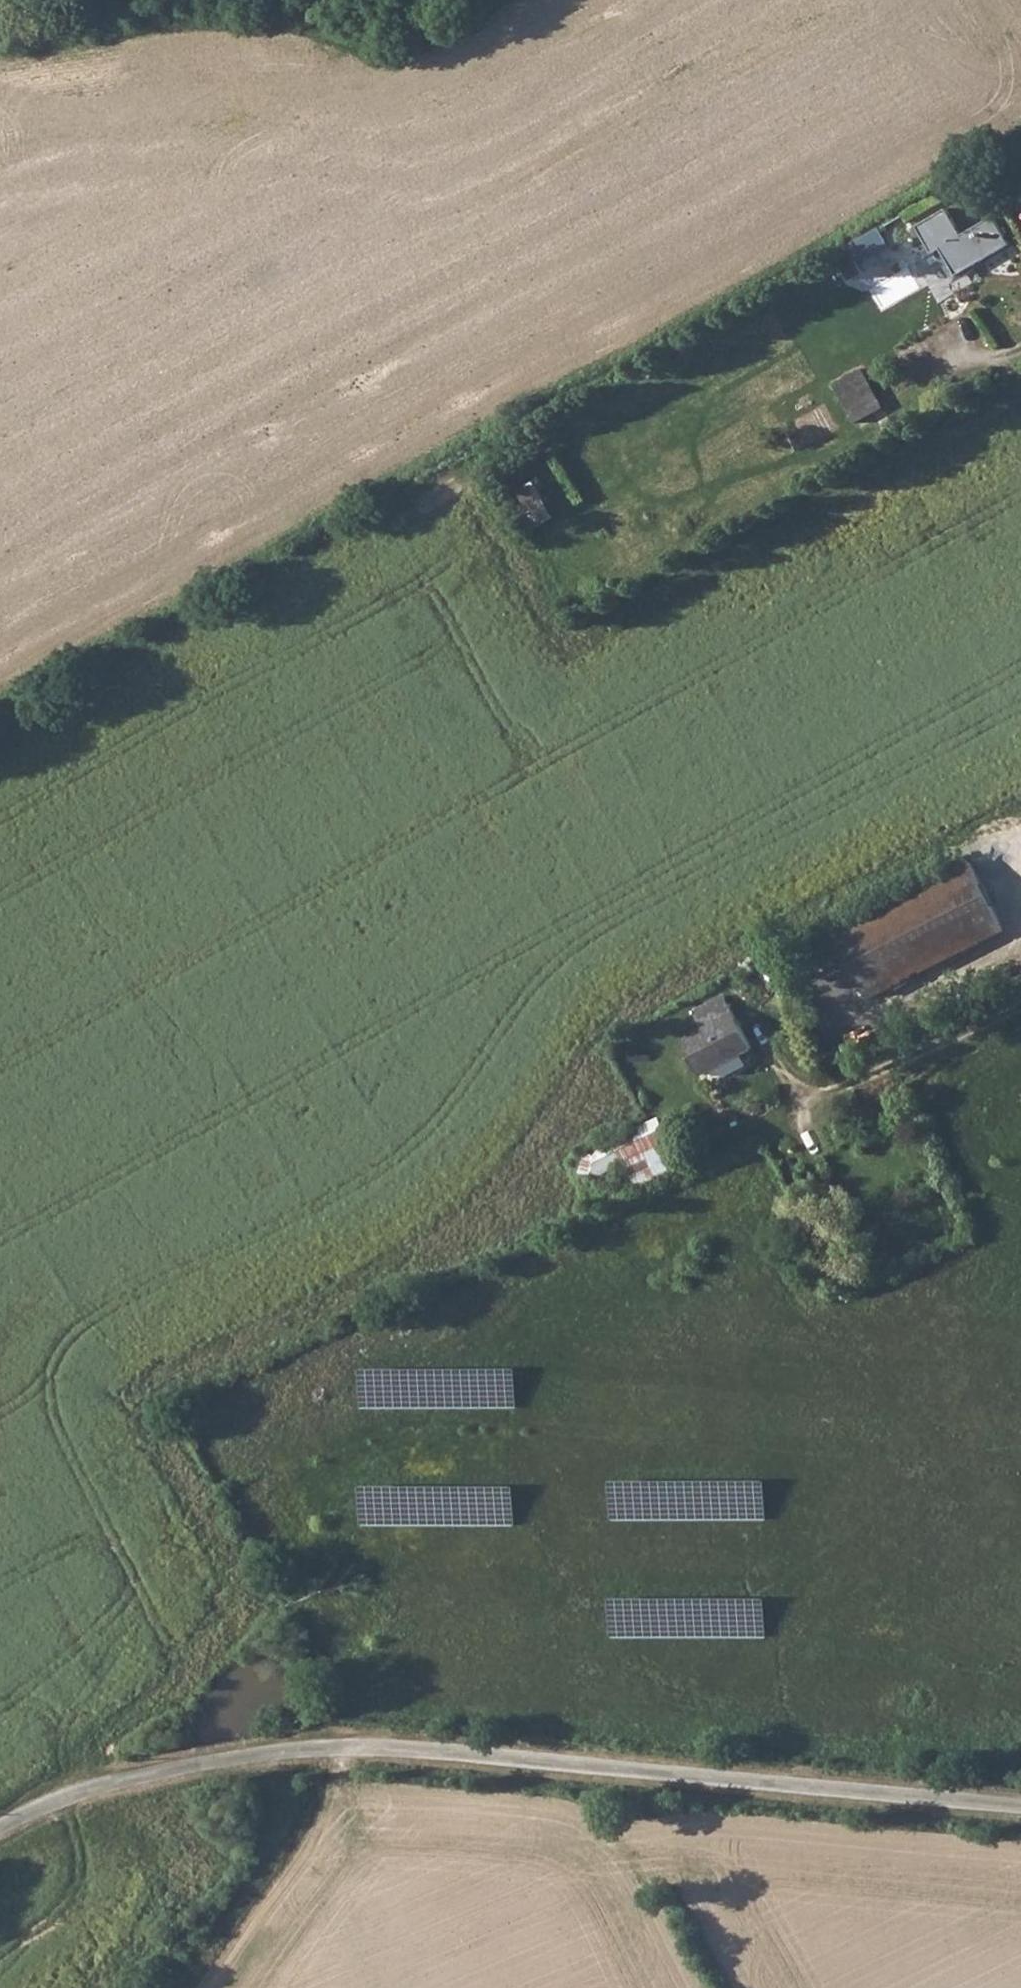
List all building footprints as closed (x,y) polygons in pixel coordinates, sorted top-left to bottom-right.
[(956,226),(962,236),(977,261),(1010,242),(983,197),(964,209),(969,219),(956,226)] [(884,227),(850,243),(857,258),(844,265),(851,278),(898,256),(884,227)] [(885,306),(928,281),(919,266),(876,291),(885,306)] [(836,383),(862,431),(891,415),(865,367),(836,383)] [(973,865),(837,935),(870,999),(1006,930),(973,865)] [(697,1027),(675,1039),(695,1076),(710,1069),(713,1074),(726,1075),(745,1066),(739,1053),(747,1048),(720,995),(689,1010),(697,1027)] [(661,1118),(582,1153),(593,1178),(629,1162),(640,1186),(683,1168),(661,1118)]
